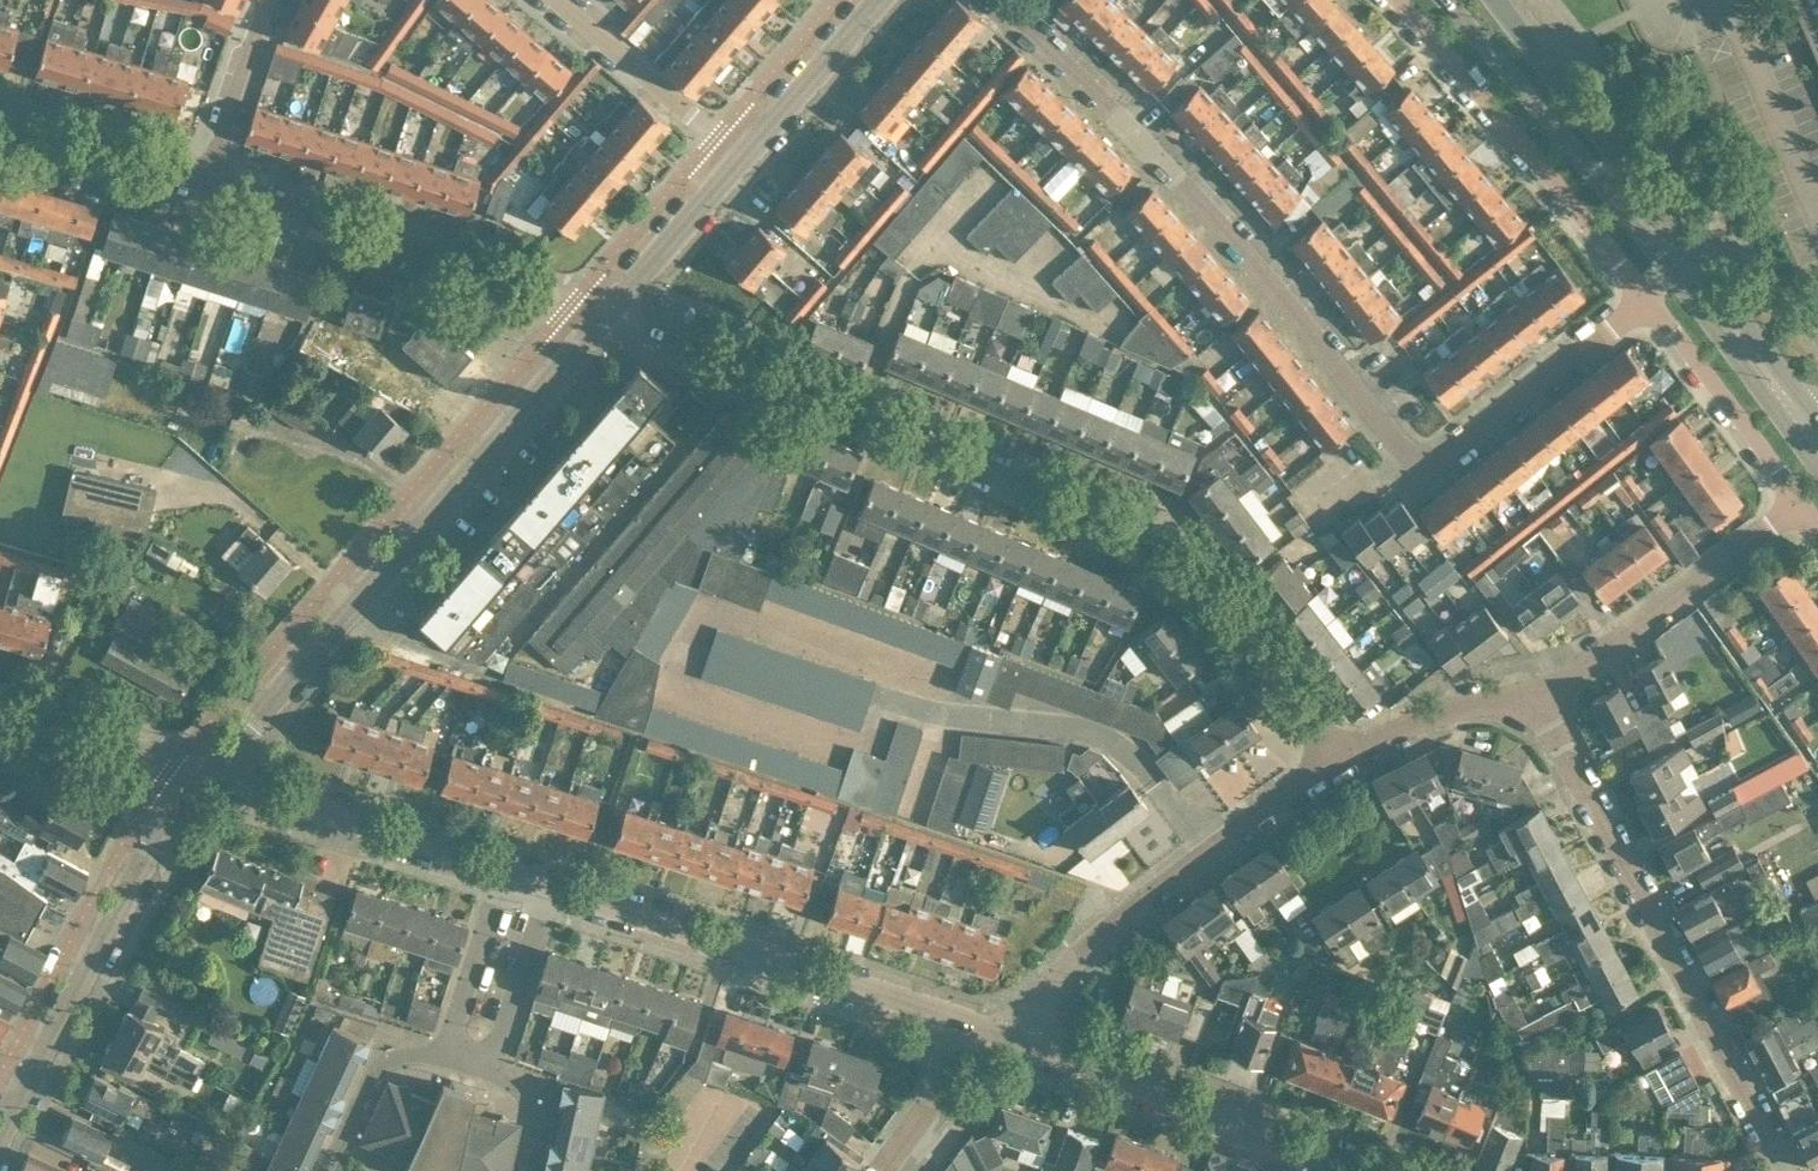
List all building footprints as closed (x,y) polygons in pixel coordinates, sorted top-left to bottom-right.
[(185,0),(160,0),(159,7),(183,11),(185,0)] [(183,11),(197,14),(205,17),(210,7),(199,1),(191,0),(185,0),(183,11)] [(242,0),(213,0),(237,11),(242,0)] [(345,0),(304,0),(301,5),(332,23),(345,0)] [(414,2),(423,8),(429,0),(415,0),(414,2)] [(436,1),(457,20),(456,22),(457,22),(476,0),(437,0),(436,1)] [(489,0),(476,0),(457,22),(456,22),(448,31),(469,49),(479,38),(480,40),(504,13),(489,0)] [(661,0),(642,0),(634,9),(642,16),(652,24),(668,6),(661,0)] [(759,21),(735,0),(706,0),(703,4),(743,39),(759,21)] [(772,0),(735,0),(759,21),(775,3),(772,0)] [(958,0),(956,0),(941,18),(966,40),(977,50),(993,31),(958,0)] [(1097,0),(1063,0),(1059,4),(1077,21),(1097,0)] [(1077,21),(1096,38),(1132,0),(1097,0),(1077,21)] [(1140,28),(1131,19),(1141,9),(1132,0),(1096,38),(1114,56),(1140,28)] [(1208,0),(1201,0),(1197,4),(1211,21),(1219,14),(1208,0)] [(1233,0),(1220,0),(1233,15),(1240,8),(1233,0)] [(1279,12),(1293,0),(1267,0),(1279,12)] [(1333,0),(1293,0),(1279,12),(1297,32),(1307,23),(1309,25),(1334,2),(1333,0)] [(1802,20),(1817,56),(1817,0),(1793,0),(1802,20)] [(407,29),(423,8),(414,2),(399,23),(407,29)] [(1354,24),(1334,2),(1309,25),(1329,47),(1354,24)] [(727,57),(743,39),(703,4),(687,22),(727,57)] [(331,53),(344,30),(332,23),(301,5),(286,31),(318,49),(318,47),(331,53)] [(227,33),(234,17),(210,7),(205,17),(203,22),(227,33)] [(1258,30),(1240,8),(1233,15),(1251,36),(1258,30)] [(42,35),(6,25),(10,12),(0,9),(0,65),(8,67),(9,66),(31,72),(42,35)] [(626,34),(642,16),(634,9),(618,27),(626,34)] [(526,32),(504,13),(480,40),(502,59),(526,32)] [(59,81),(74,31),(76,24),(53,17),(35,73),(59,81)] [(966,40),(941,18),(924,37),(950,59),(966,40)] [(392,50),(407,29),(399,23),(384,44),(392,50)] [(1374,46),(1354,24),(1329,47),(1348,68),(1374,46)] [(1132,73),(1168,34),(1159,25),(1149,36),(1140,28),(1114,56),(1132,73)] [(1276,52),(1258,30),(1251,36),(1269,58),(1276,52)] [(82,88),(94,51),(82,48),(86,35),(74,31),(59,81),(82,88)] [(548,51),(526,32),(502,59),(525,78),(548,51)] [(727,57),(698,32),(689,42),(678,32),(671,41),(711,76),(727,57)] [(1150,90),(1176,62),(1166,53),(1177,42),(1168,34),(1132,73),(1150,90)] [(1236,34),(1201,63),(1215,80),(1242,57),(1236,50),(1244,43),(1236,34)] [(934,78),(950,59),(924,37),(908,55),(934,78)] [(106,95),(121,45),(109,41),(104,55),(94,51),(82,88),(106,95)] [(695,94),(711,76),(671,41),(655,59),(695,94)] [(296,82),(303,62),(306,53),(277,43),(267,72),(296,82)] [(1262,65),(1244,43),(1236,50),(1242,57),(1246,62),(1254,71),(1262,65)] [(377,69),(392,50),(384,44),(369,64),(377,69)] [(129,102),(140,66),(129,62),(133,49),(121,45),(106,95),(129,102)] [(153,109),(168,59),(171,48),(161,45),(160,50),(157,50),(155,58),(157,58),(154,70),(140,66),(129,102),(153,109)] [(1368,90),(1393,67),(1374,46),(1348,68),(1359,81),(1349,91),(1357,99),(1368,90)] [(570,70),(548,51),(525,78),(547,97),(570,70)] [(1007,77),(1024,58),(1016,51),(999,70),(1007,77)] [(1295,75),(1277,53),(1276,52),(1269,58),(1288,81),(1295,75)] [(334,62),(306,53),(303,62),(330,72),(334,62)] [(944,86),(934,78),(908,55),(892,74),(918,97),(928,105),(944,86)] [(587,64),(577,76),(585,83),(602,65),(593,57),(587,64)] [(179,62),(168,59),(153,109),(176,117),(188,80),(175,76),(179,62)] [(361,72),(334,62),(330,72),(358,81),(361,72)] [(391,64),(387,73),(407,83),(412,74),(391,64)] [(1278,84),(1262,65),(1254,71),(1270,90),(1278,84)] [(1027,66),(1002,91),(1024,112),(1048,87),(1027,66)] [(991,95),(1005,79),(1007,77),(999,70),(983,88),(991,95)] [(382,79),(361,72),(358,81),(379,88),(385,91),(389,83),(382,79)] [(439,87),(412,74),(407,83),(435,96),(439,87)] [(918,97),(892,74),(876,93),(901,116),(918,97)] [(1314,97),(1295,75),(1288,81),(1307,103),(1314,97)] [(577,76),(560,94),(569,102),(585,83),(577,76)] [(416,96),(389,83),(385,91),(412,105),(416,96)] [(1292,101),(1278,84),(1270,90),(1285,108),(1292,101)] [(1188,130),(1227,94),(1218,85),(1208,95),(1199,86),(1171,112),(1188,130)] [(466,100),(439,87),(435,96),(462,110),(466,100)] [(1048,87),(1024,112),(1045,132),(1069,107),(1048,87)] [(1411,87),(1384,110),(1403,132),(1430,110),(1411,87)] [(975,113),(991,95),(983,88),(967,106),(975,113)] [(876,93),(859,112),(885,134),(901,116),(876,93)] [(560,94),(544,112),(553,120),(569,102),(560,94)] [(1227,94),(1188,130),(1205,148),(1233,122),(1225,113),(1235,103),(1227,94)] [(443,109),(416,96),(412,105),(438,118),(443,109)] [(1334,120),(1314,97),(1307,103),(1326,126),(1334,120)] [(654,142),(670,123),(640,98),(632,107),(622,98),(614,107),(654,142)] [(494,114),(466,100),(462,110),(489,123),(494,114)] [(1310,122),(1292,101),(1285,108),(1302,129),(1310,122)] [(273,148),(284,114),(256,105),(245,138),(273,148)] [(958,132),(975,113),(967,106),(950,125),(958,132)] [(638,160),(654,142),(614,107),(605,117),(615,126),(608,135),(638,160)] [(1045,132),(1037,140),(1047,150),(1055,142),(1066,152),(1090,127),(1069,107),(1045,132)] [(1368,161),(1352,142),(1380,119),(1370,108),(1335,137),(1360,167),(1368,161)] [(469,122),(443,109),(438,118),(465,131),(469,122)] [(1448,132),(1430,110),(1403,132),(1421,153),(1422,154),(1448,132)] [(537,138),(553,120),(544,112),(529,130),(537,138)] [(301,157),(312,123),(284,114),(273,148),(301,157)] [(519,126),(494,114),(489,123),(514,135),(519,126)] [(1222,166),(1261,131),(1251,120),(1240,130),(1233,122),(1205,148),(1222,166)] [(491,144),(496,135),(469,122),(465,131),(491,144)] [(1324,138),(1310,122),(1302,129),(1316,145),(1324,138)] [(329,166),(340,133),(330,130),(312,123),(301,157),(329,166)] [(976,123),(968,130),(988,149),(995,142),(976,123)] [(942,150),(958,132),(950,125),(934,144),(942,150)] [(1090,127),(1066,152),(1087,172),(1111,147),(1090,127)] [(521,157),(537,138),(529,130),(516,145),(512,149),(521,157)] [(1239,184),(1267,159),(1258,149),(1269,139),(1261,131),(1222,166),(1239,184)] [(841,132),(825,151),(865,185),(881,167),(841,132)] [(1467,155),(1448,132),(1422,154),(1421,153),(1410,162),(1430,186),(1467,155)] [(368,142),(340,133),(329,166),(357,176),(368,142)] [(589,135),(581,145),(621,180),(638,160),(608,135),(600,144),(589,135)] [(963,135),(954,146),(974,163),(982,155),(963,135)] [(1324,138),(1316,145),(1345,178),(1352,171),(1341,159),(1324,138)] [(621,180),(577,141),(561,159),(605,198),(621,180)] [(385,185),(396,152),(368,142),(357,176),(385,185)] [(995,142),(988,149),(1009,170),(1016,162),(995,142)] [(925,169),(942,150),(934,144),(921,158),(917,162),(925,169)] [(974,163),(954,146),(945,156),(965,174),(974,163)] [(1111,147),(1087,172),(1108,193),(1132,168),(1111,147)] [(505,176),(521,157),(512,149),(503,160),(489,176),(485,188),(493,190),(485,214),(501,220),(508,197),(515,185),(514,184),(505,176)] [(865,185),(825,151),(809,169),(838,194),(845,186),(856,195),(865,185)] [(412,195),(424,161),(396,152),(385,185),(412,195)] [(1486,177),(1467,155),(1430,186),(1449,208),(1459,199),(1486,177)] [(965,174),(945,156),(936,167),(956,185),(965,174)] [(452,170),(440,204),(468,214),(480,180),(476,178),(481,165),(458,157),(453,171),(452,170)] [(1256,203),(1294,167),(1285,158),(1275,167),(1267,159),(1239,184),(1256,203)] [(590,216),(605,198),(561,159),(553,168),(558,172),(550,181),(590,216)] [(440,204),(452,170),(451,170),(439,166),(424,161),(412,195),(440,204)] [(1387,183),(1368,161),(1360,167),(1379,190),(1387,183)] [(1016,162),(1009,170),(1030,190),(1037,182),(1016,162)] [(956,185),(936,167),(927,178),(947,195),(956,185)] [(1273,221),(1280,214),(1301,195),(1292,185),(1302,176),(1294,167),(1256,203),(1273,221)] [(838,194),(809,169),(792,188),(832,223),(840,214),(829,204),(838,194)] [(1334,210),(1355,192),(1372,212),(1380,205),(1364,185),(1352,171),(1345,178),(1312,207),(1320,216),(1331,207),(1334,210)] [(1394,177),(1387,183),(1379,190),(1398,213),(1413,200),(1394,177)] [(1504,200),(1486,177),(1459,199),(1478,222),(1504,200)] [(23,184),(4,178),(0,193),(0,223),(9,226),(13,211),(15,212),(23,184)] [(947,195),(927,178),(918,188),(938,206),(947,195)] [(550,181),(526,209),(536,218),(544,209),(573,234),(590,216),(550,181)] [(1037,182),(1030,190),(1051,210),(1058,202),(1037,182)] [(892,209),(908,190),(900,183),(884,202),(892,209)] [(23,184),(16,209),(23,211),(17,231),(29,235),(30,232),(42,189),(23,184)] [(1014,185),(1004,195),(1024,214),(1033,204),(1014,185)] [(832,223),(792,188),(776,207),(783,213),(802,230),(805,232),(813,223),(824,233),(832,223)] [(938,206),(918,188),(909,199),(929,216),(938,206)] [(49,238),(61,195),(42,189),(30,232),(49,238)] [(1152,189),(1126,212),(1146,234),(1172,211),(1152,189)] [(68,243),(80,201),(61,195),(49,238),(68,243)] [(1004,195),(995,205),(1014,224),(1024,214),(1004,195)] [(1301,195),(1280,214),(1290,226),(1312,207),(1301,195)] [(929,216),(909,199),(899,209),(920,227),(929,216)] [(1523,222),(1504,200),(1478,222),(1497,244),(1523,222)] [(99,206),(80,201),(68,243),(87,249),(99,206)] [(875,227),(892,209),(884,202),(868,221),(875,227)] [(1058,202),(1051,210),(1071,230),(1079,222),(1058,202)] [(1033,204),(1024,214),(1042,231),(1052,221),(1033,204)] [(995,205),(985,215),(1005,234),(1014,224),(995,205)] [(1396,223),(1380,205),(1372,212),(1387,230),(1396,223)] [(1406,206),(1398,213),(1416,235),(1424,228),(1406,206)] [(920,227),(899,209),(890,220),(911,238),(920,227)] [(102,217),(92,245),(124,256),(129,241),(137,243),(144,221),(115,211),(112,220),(102,217)] [(1172,211),(1146,234),(1165,256),(1191,233),(1172,211)] [(1024,214),(1014,224),(1033,241),(1042,231),(1024,214)] [(985,215),(976,225),(995,243),(1005,234),(985,215)] [(1338,239),(1349,230),(1341,221),(1330,229),(1322,219),(1293,243),(1308,262),(1338,239)] [(911,238),(890,220),(881,231),(902,248),(911,238)] [(129,241),(124,256),(153,265),(158,250),(165,253),(173,230),(144,221),(137,243),(129,241)] [(859,246),(875,227),(868,221),(851,239),(859,246)] [(1412,242),(1396,223),(1387,230),(1403,250),(1412,242)] [(1014,224),(1005,234),(1023,251),(1033,241),(1014,224)] [(976,225),(966,235),(986,253),(995,243),(976,225)] [(786,249),(767,232),(760,226),(743,245),(769,268),(786,249)] [(1424,228),(1416,235),(1435,257),(1443,251),(1424,228)] [(1534,235),(1529,229),(1528,228),(1509,243),(1515,251),(1534,235)] [(158,250),(153,265),(181,275),(186,259),(194,262),(201,239),(173,230),(165,253),(158,250)] [(902,248),(881,231),(872,241),(888,254),(894,258),(894,257),(902,248)] [(1191,233),(1165,256),(1184,277),(1210,254),(1191,233)] [(1005,234),(995,243),(1014,261),(1023,251),(1005,234)] [(186,259),(181,275),(210,284),(215,269),(223,271),(230,249),(201,239),(194,262),(186,259)] [(851,239),(835,258),(842,265),(859,246),(851,239)] [(1095,239),(1087,246),(1107,269),(1115,262),(1095,239)] [(1324,282),(1365,249),(1357,239),(1346,249),(1338,239),(1308,262),(1324,282)] [(1428,261),(1412,242),(1403,250),(1419,269),(1428,261)] [(1490,258),(1496,266),(1515,251),(1509,243),(1490,258)] [(769,268),(743,245),(726,264),(752,287),(769,268)] [(215,269),(210,284),(239,293),(244,278),(251,281),(259,258),(230,249),(223,271),(215,269)] [(1339,301),(1369,278),(1361,267),(1372,258),(1365,249),(1324,282),(1339,301)] [(1461,273),(1443,251),(1435,257),(1453,280),(1461,273)] [(1082,253),(1072,262),(1090,282),(1100,273),(1082,253)] [(21,259),(2,254),(0,261),(0,263),(18,269),(21,259)] [(905,266),(894,257),(894,258),(888,254),(879,266),(896,276),(905,266)] [(1210,254),(1184,277),(1203,299),(1229,276),(1210,254)] [(239,293),(234,306),(257,314),(263,311),(266,302),(267,303),(272,288),(280,290),(287,267),(259,258),(251,281),(244,278),(239,293)] [(1477,281),(1496,266),(1490,258),(1471,274),(1477,281)] [(37,274),(40,264),(21,259),(18,269),(37,274)] [(1444,281),(1428,261),(1419,269),(1436,288),(1444,281)] [(1541,261),(1531,269),(1564,311),(1583,296),(1559,265),(1550,273),(1541,261)] [(1072,262),(1061,272),(1079,291),(1090,282),(1072,262)] [(1115,262),(1107,269),(1126,290),(1134,283),(1115,262)] [(56,279),(59,270),(40,264),(37,274),(56,279)] [(272,288),(267,303),(305,315),(317,277),(287,267),(280,290),(272,288)] [(1530,289),(1520,296),(1544,326),(1564,311),(1531,269),(1521,277),(1530,289)] [(75,285),(77,275),(59,270),(56,279),(75,285)] [(1061,272),(1051,281),(1069,301),(1079,292),(1079,291),(1061,272)] [(1100,273),(1090,282),(1107,301),(1117,292),(1100,273)] [(1457,297),(1477,281),(1471,274),(1451,289),(1457,297)] [(104,324),(86,318),(99,279),(86,275),(67,335),(98,345),(104,324)] [(944,299),(951,282),(936,276),(919,286),(916,294),(941,304),(944,299)] [(1229,276),(1203,299),(1223,321),(1249,298),(1229,276)] [(809,304),(827,284),(819,277),(801,297),(809,304)] [(7,295),(11,281),(0,278),(0,317),(7,295)] [(970,310),(980,285),(963,278),(960,285),(951,282),(944,299),(952,302),(970,310)] [(1355,321),(1396,288),(1388,278),(1377,287),(1369,278),(1339,301),(1355,321)] [(1079,291),(1079,292),(1096,311),(1107,301),(1090,282),(1079,291)] [(1134,283),(1126,290),(1144,311),(1145,312),(1153,305),(1134,283)] [(335,285),(319,334),(347,343),(363,294),(335,285)] [(995,324),(1007,296),(980,285),(970,310),(968,314),(995,326),(995,324)] [(1370,340),(1400,316),(1392,306),(1403,297),(1396,288),(1355,321),(1370,340)] [(1438,312),(1457,297),(1451,289),(1432,304),(1438,312)] [(1502,292),(1492,300),(1525,342),(1544,326),(1520,296),(1511,304),(1502,292)] [(363,294),(347,343),(374,353),(390,303),(363,294)] [(1023,337),(1034,307),(1007,296),(995,324),(1023,337)] [(793,322),(806,308),(809,304),(801,297),(785,315),(793,322)] [(849,317),(856,301),(846,297),(840,314),(849,317)] [(1525,342),(1492,300),(1482,308),(1491,320),(1482,327),(1506,357),(1525,342)] [(858,321),(865,305),(856,301),(849,317),(858,321)] [(396,302),(388,327),(406,333),(403,341),(402,342),(447,381),(473,351),(452,334),(456,322),(396,302)] [(1419,328),(1438,312),(1432,304),(1412,320),(1419,328)] [(1144,311),(1139,317),(1158,339),(1172,326),(1153,305),(1145,312),(1144,311)] [(59,312),(49,308),(40,332),(50,335),(59,312)] [(1258,310),(1231,332),(1247,352),(1274,330),(1258,310)] [(1051,314),(1035,357),(1044,361),(1051,343),(1057,327),(1061,318),(1051,314)] [(831,362),(844,331),(817,320),(809,317),(789,340),(794,344),(804,349),(803,351),(831,362)] [(1139,318),(1119,344),(1171,366),(1177,360),(1184,356),(1192,349),(1172,326),(1158,339),(1139,317),(1138,318),(1139,318)] [(1399,343),(1418,328),(1419,328),(1412,320),(1393,335),(1399,343)] [(1463,323),(1453,331),(1486,373),(1506,357),(1482,327),(1472,335),(1463,323)] [(1067,331),(1057,327),(1051,343),(1061,347),(1067,331)] [(1274,330),(1247,352),(1262,371),(1290,349),(1274,330)] [(858,374),(872,342),(844,331),(831,362),(858,374)] [(914,374),(927,343),(900,331),(887,362),(914,374)] [(1486,373),(1453,331),(1443,339),(1453,351),(1443,358),(1467,388),(1486,373)] [(41,359),(50,335),(40,332),(31,355),(41,359)] [(127,333),(120,353),(133,357),(140,337),(133,334),(127,333)] [(8,347),(11,337),(0,334),(0,345),(8,347)] [(133,357),(146,362),(152,341),(140,337),(133,357)] [(306,337),(300,348),(312,354),(318,343),(306,337)] [(116,360),(54,340),(35,389),(46,393),(48,387),(102,405),(116,360)] [(954,354),(941,385),(967,396),(980,365),(967,360),(973,346),(960,341),(954,354)] [(927,343),(914,374),(941,385),(954,354),(927,343)] [(1104,365),(1111,348),(1103,345),(1101,345),(1094,361),(1104,365)] [(1467,388),(1443,358),(1433,346),(1424,354),(1433,366),(1423,373),(1447,404),(1467,388)] [(1120,352),(1111,348),(1104,365),(1113,369),(1120,352)] [(1647,375),(1626,348),(1625,348),(1603,366),(1624,393),(1647,375)] [(1290,349),(1262,371),(1278,390),(1305,368),(1290,349)] [(967,396),(994,407),(1013,363),(986,351),(967,396)] [(32,382),(41,359),(31,355),(22,378),(32,382)] [(182,357),(176,379),(189,382),(195,361),(182,357)] [(208,365),(195,361),(189,382),(202,386),(208,365)] [(706,404),(688,389),(690,387),(664,372),(658,379),(640,364),(618,390),(676,439),(706,404)] [(1624,393),(1603,366),(1580,384),(1601,411),(1624,393)] [(1157,388),(1163,371),(1153,367),(1147,384),(1157,388)] [(241,368),(234,388),(247,392),(253,371),(241,368)] [(358,368),(355,376),(369,384),(372,373),(358,368)] [(1305,368),(1278,390),(1293,410),(1321,388),(1305,368)] [(1207,369),(1199,375),(1207,385),(1215,379),(1207,369)] [(266,375),(253,371),(247,392),(259,396),(266,375)] [(1173,375),(1163,371),(1157,388),(1166,391),(1173,375)] [(1007,376),(994,407),(1021,418),(1034,388),(1007,376)] [(23,405),(32,382),(22,378),(13,401),(23,405)] [(1223,389),(1215,379),(1207,385),(1215,395),(1223,389)] [(1601,411),(1580,384),(1557,403),(1579,429),(1601,411)] [(407,427),(401,423),(413,410),(368,386),(339,420),(381,457),(407,427)] [(1047,429),(1060,399),(1034,388),(1021,418),(1047,429)] [(1228,424),(1196,388),(1186,397),(1212,425),(1208,428),(1215,436),(1228,424)] [(1321,388),(1293,410),(1309,429),(1336,407),(1321,388)] [(676,439),(618,390),(596,415),(655,465),(676,439)] [(269,408),(304,430),(314,415),(279,393),(269,408)] [(1074,441),(1087,410),(1085,409),(1060,399),(1047,429),(1074,441)] [(14,428),(23,405),(13,401),(4,424),(14,428)] [(1579,429),(1557,403),(1534,421),(1556,448),(1579,429)] [(1669,403),(1654,415),(1646,421),(1653,429),(1657,426),(1676,411),(1669,403)] [(1336,407),(1309,429),(1324,448),(1352,426),(1336,407)] [(1238,408),(1231,414),(1239,424),(1246,418),(1238,408)] [(1101,452),(1114,421),(1112,421),(1087,410),(1074,441),(1101,452)] [(655,465),(596,415),(574,441),(633,490),(655,465)] [(1140,432),(1147,417),(1144,416),(1138,431),(1114,421),(1101,452),(1127,463),(1140,432)] [(1254,427),(1246,418),(1239,424),(1247,434),(1254,427)] [(1679,418),(1656,436),(1650,440),(1665,460),(1694,438),(1679,418)] [(674,579),(696,542),(728,554),(739,559),(761,505),(775,470),(756,454),(756,453),(718,420),(701,441),(698,444),(676,470),(663,485),(638,513),(624,530),(529,640),(567,672),(585,651),(596,660),(611,643),(627,657),(634,645),(641,634),(648,623),(654,612),(661,601),(667,590),(674,579)] [(1556,448),(1534,421),(1512,439),(1533,466),(1556,448)] [(1630,447),(1653,429),(1646,421),(1624,439),(1630,447)] [(14,428),(4,424),(0,436),(0,449),(5,451),(14,428)] [(1181,485),(1193,455),(1200,440),(1171,428),(1165,443),(1167,444),(1154,474),(1181,485)] [(819,472),(832,441),(805,429),(792,460),(793,461),(819,472)] [(1154,474),(1167,444),(1165,443),(1140,432),(1127,463),(1154,474)] [(1709,458),(1694,438),(1665,460),(1680,480),(1709,458)] [(1533,466),(1512,439),(1489,458),(1510,484),(1533,466)] [(1608,466),(1630,447),(1624,439),(1601,457),(1608,466)] [(633,490),(574,441),(552,466),(611,516),(633,490)] [(859,452),(832,441),(819,472),(829,476),(846,483),(859,452)] [(1236,497),(1248,488),(1244,483),(1245,482),(1223,453),(1227,450),(1221,443),(1202,458),(1197,467),(1208,482),(1192,493),(1210,516),(1236,497)] [(1277,455),(1269,446),(1261,452),(1269,462),(1277,455)] [(1285,465),(1277,455),(1269,462),(1277,472),(1285,465)] [(1585,484),(1608,466),(1601,457),(1599,459),(1578,475),(1585,484)] [(1510,484),(1489,458),(1466,476),(1488,502),(1510,484)] [(1709,458),(1680,480),(1695,500),(1724,478),(1709,458)] [(611,516),(552,466),(530,491),(590,542),(611,516)] [(72,468),(62,510),(146,531),(156,489),(72,468)] [(772,509),(786,475),(775,470),(761,505),(772,509)] [(1627,489),(1620,479),(1612,470),(1587,490),(1595,501),(1613,486),(1626,504),(1633,498),(1627,489)] [(1630,471),(1620,479),(1627,489),(1638,481),(1630,471)] [(1260,491),(1274,481),(1268,473),(1254,483),(1260,491)] [(1562,502),(1585,484),(1578,475),(1576,477),(1555,493),(1562,502)] [(1488,502),(1466,476),(1443,494),(1465,521),(1488,502)] [(1745,507),(1739,498),(1724,478),(1695,500),(1710,520),(1716,528),(1745,507)] [(888,522),(901,490),(874,479),(861,510),(853,529),(881,540),(888,522)] [(1646,491),(1638,481),(1627,489),(1633,498),(1635,500),(1646,491)] [(800,515),(810,518),(821,490),(811,486),(805,501),(800,515)] [(914,533),(927,501),(901,490),(888,522),(914,533)] [(1587,490),(1577,498),(1585,508),(1595,501),(1587,490)] [(590,542),(530,491),(508,517),(568,567),(590,542)] [(1539,520),(1562,502),(1555,493),(1532,512),(1539,520)] [(1465,521),(1443,494),(1421,512),(1442,539),(1465,521)] [(1227,539),(1253,520),(1236,497),(1210,516),(1227,539)] [(832,535),(843,504),(830,499),(818,529),(832,535)] [(1385,503),(1378,508),(1403,540),(1404,540),(1408,544),(1419,536),(1423,541),(1429,537),(1425,532),(1414,519),(1414,518),(1400,500),(1389,508),(1385,503)] [(941,544),(954,513),(927,501),(914,533),(927,538),(941,544)] [(1403,540),(1378,508),(1368,516),(1364,512),(1357,517),(1382,549),(1383,549),(1387,553),(1398,544),(1402,549),(1408,544),(1404,540),(1403,540)] [(1289,529),(1303,519),(1303,518),(1298,510),(1283,521),(1289,529)] [(1658,511),(1649,518),(1658,530),(1667,523),(1658,511)] [(1516,538),(1539,520),(1532,512),(1509,530),(1516,538)] [(968,555),(981,524),(954,513),(941,544),(968,555)] [(1665,551),(1644,523),(1639,526),(1630,513),(1614,525),(1624,538),(1624,537),(1645,566),(1665,551)] [(1558,514),(1548,521),(1555,531),(1565,523),(1558,514)] [(568,567),(508,517),(486,542),(546,593),(568,567)] [(1343,520),(1336,526),(1351,545),(1365,563),(1377,553),(1381,558),(1387,553),(1383,549),(1382,549),(1357,517),(1347,525),(1343,520)] [(1244,562),(1270,542),(1253,520),(1227,539),(1244,562)] [(1667,523),(1658,530),(1670,546),(1684,565),(1700,553),(1685,534),(1680,527),(1678,528),(1674,532),(1667,523)] [(290,562),(270,544),(247,524),(223,552),(265,590),(290,562)] [(994,566),(1007,535),(981,524),(968,555),(994,566)] [(1493,557),(1516,538),(1509,530),(1487,548),(1493,557)] [(147,532),(117,580),(124,584),(153,536),(147,532)] [(1021,578),(1034,546),(1007,535),(994,566),(1021,578)] [(1624,537),(1624,538),(1604,552),(1625,581),(1645,566),(1624,537)] [(1327,547),(1335,557),(1346,549),(1338,538),(1327,547)] [(546,593),(486,542),(464,568),(524,619),(546,593)] [(714,590),(728,554),(696,542),(674,579),(698,589),(701,585),(714,590)] [(1529,552),(1521,542),(1507,554),(1515,564),(1529,552)] [(1047,589),(1061,557),(1034,546),(1021,578),(1047,589)] [(1471,575),(1493,557),(1487,548),(1464,566),(1471,575)] [(1335,557),(1344,568),(1355,559),(1346,549),(1335,557)] [(19,555),(0,550),(0,560),(16,565),(19,555)] [(857,593),(863,577),(869,564),(835,550),(823,579),(857,593)] [(1604,552),(1584,567),(1605,596),(1625,581),(1604,552)] [(743,560),(739,559),(728,554),(714,590),(714,592),(729,598),(743,560)] [(1501,575),(1515,564),(1507,554),(1493,565),(1501,575)] [(39,572),(42,562),(19,555),(16,565),(39,572)] [(1266,597),(1300,569),(1295,563),(1291,567),(1282,555),(1247,583),(1253,590),(1257,586),(1266,597)] [(1440,578),(1455,566),(1447,556),(1432,568),(1440,578)] [(1074,600),(1087,568),(1061,557),(1047,589),(1074,600)] [(744,603),(758,565),(743,560),(729,598),(744,603)] [(39,572),(32,596),(17,646),(40,653),(65,569),(42,562),(39,572)] [(764,596),(773,571),(758,565),(744,603),(759,609),(764,596)] [(1461,575),(1455,566),(1440,578),(1446,586),(1461,575)] [(1788,566),(1759,586),(1768,599),(1762,603),(1769,613),(1775,609),(1804,589),(1788,566)] [(524,619),(464,568),(442,593),(503,644),(524,619)] [(1101,611),(1114,579),(1087,568),(1074,600),(1101,611)] [(1440,578),(1432,568),(1417,580),(1425,590),(1440,578)] [(1310,591),(1301,579),(1305,576),(1300,569),(1266,597),(1275,608),(1270,611),(1276,619),(1310,591)] [(776,601),(785,575),(773,571),(764,596),(776,601)] [(1491,580),(1485,571),(1474,580),(1497,609),(1508,601),(1491,580)] [(1578,599),(1557,571),(1535,588),(1560,621),(1577,609),(1573,603),(1578,599)] [(788,605),(797,580),(785,575),(776,601),(788,605)] [(866,597),(872,581),(863,577),(857,593),(866,597)] [(1369,577),(1356,588),(1362,595),(1375,584),(1369,577)] [(1446,586),(1440,578),(1425,590),(1431,598),(1446,586)] [(698,589),(674,579),(667,590),(690,604),(698,589)] [(1141,590),(1114,579),(1101,611),(1127,622),(1141,590)] [(801,610),(810,584),(797,580),(788,605),(801,610)] [(1405,581),(1390,593),(1397,602),(1413,589),(1405,581)] [(813,614),(822,589),(810,584),(801,610),(813,614)] [(1381,591),(1375,584),(1362,595),(1368,602),(1381,591)] [(1560,621),(1535,588),(1528,593),(1512,605),(1532,633),(1537,629),(1541,635),(1560,621)] [(825,619),(834,593),(822,589),(813,614),(825,619)] [(1804,589),(1775,609),(1792,632),(1817,614),(1817,609),(1804,589)] [(684,615),(690,604),(667,590),(661,601),(684,615)] [(873,591),(869,599),(882,605),(886,596),(873,591)] [(32,596),(20,592),(16,606),(5,603),(4,605),(0,620),(0,641),(17,646),(32,596)] [(485,665),(503,644),(442,593),(419,619),(446,643),(445,644),(457,656),(485,665)] [(838,623),(847,598),(834,593),(825,619),(838,623)] [(914,616),(921,598),(908,594),(902,611),(914,616)] [(131,595),(121,612),(149,627),(159,610),(131,595)] [(1418,596),(1403,607),(1409,615),(1424,604),(1418,596)] [(229,597),(214,623),(231,632),(245,607),(229,597)] [(850,628),(859,603),(847,598),(838,623),(850,628)] [(946,608),(921,598),(914,616),(939,625),(946,608)] [(1496,643),(1508,634),(1481,598),(1474,604),(1478,609),(1468,617),(1494,652),(1500,647),(1496,643)] [(677,626),(684,615),(661,601),(654,612),(677,626)] [(862,632),(871,607),(859,603),(850,628),(862,632)] [(1298,646),(1324,625),(1306,603),(1280,623),(1298,646)] [(874,637),(884,612),(871,607),(862,632),(874,637)] [(192,674),(175,665),(142,647),(152,629),(149,627),(121,612),(120,611),(110,629),(117,633),(104,658),(178,699),(192,674)] [(677,626),(654,612),(648,623),(671,637),(677,626)] [(887,641),(896,616),(884,612),(874,637),(887,641)] [(1167,612),(1141,633),(1128,643),(1146,666),(1159,656),(1185,635),(1167,612)] [(1817,648),(1817,614),(1792,632),(1808,655),(1817,648)] [(899,646),(908,621),(896,616),(887,641),(899,646)] [(1452,620),(1446,625),(1450,630),(1472,661),(1483,652),(1487,657),(1494,652),(1468,617),(1456,625),(1452,620)] [(961,638),(968,623),(958,619),(952,634),(961,638)] [(911,650),(921,625),(908,621),(899,646),(911,650)] [(1397,640),(1410,629),(1405,622),(1391,633),(1397,640)] [(671,637),(648,623),(641,634),(664,648),(671,637)] [(977,626),(968,623),(961,638),(971,642),(977,626)] [(1733,623),(1723,630),(1732,641),(1741,634),(1733,623)] [(924,655),(933,630),(921,625),(911,650),(924,655)] [(1316,668),(1342,647),(1324,625),(1298,646),(1316,668)] [(1472,661),(1450,630),(1446,625),(1435,633),(1431,629),(1425,634),(1451,669),(1463,660),(1466,665),(1472,661)] [(721,656),(729,631),(717,627),(709,651),(721,656)] [(1416,637),(1410,629),(1397,640),(1402,647),(1416,637)] [(936,659),(945,634),(933,630),(924,655),(936,659)] [(733,660),(741,635),(729,631),(721,656),(733,660)] [(1020,653),(1026,636),(1018,633),(1011,649),(1020,653)] [(664,648),(641,634),(634,645),(658,659),(664,648)] [(948,664),(958,639),(945,634),(936,659),(948,664)] [(1741,634),(1732,641),(1739,651),(1749,644),(1741,634)] [(745,664),(754,639),(741,635),(733,660),(745,664)] [(1203,658),(1185,635),(1159,656),(1177,679),(1203,658)] [(1028,656),(1034,640),(1026,636),(1020,653),(1028,656)] [(757,668),(766,643),(754,639),(745,664),(757,668)] [(961,668),(970,643),(958,639),(948,664),(961,668)] [(770,672),(778,647),(766,643),(757,668),(770,672)] [(981,697),(997,653),(970,643),(961,668),(954,687),(981,697)] [(651,704),(660,660),(658,659),(634,645),(627,657),(607,691),(597,708),(593,713),(643,730),(651,704)] [(782,676),(790,652),(778,647),(770,672),(782,676)] [(1334,691),(1360,670),(1342,647),(1316,668),(1334,691)] [(1808,655),(1817,670),(1817,648),(1808,655)] [(713,680),(721,656),(709,651),(700,676),(713,680)] [(386,652),(383,662),(400,668),(408,659),(386,652)] [(794,680),(802,656),(790,652),(782,676),(794,680)] [(995,702),(1011,658),(997,653),(981,697),(995,702)] [(1074,673),(1080,656),(1071,653),(1065,670),(1074,673)] [(1664,653),(1637,668),(1653,700),(1643,705),(1662,741),(1675,734),(1663,711),(1673,706),(1666,693),(1681,685),(1664,653)] [(725,684),(733,660),(721,656),(713,680),(725,684)] [(806,684),(814,660),(802,656),(794,680),(806,684)] [(1089,660),(1080,656),(1074,673),(1083,677),(1089,660)] [(1015,689),(1024,663),(1011,658),(995,702),(1008,707),(1015,689)] [(437,669),(408,659),(400,668),(430,677),(437,669)] [(514,682),(520,663),(509,660),(503,679),(514,682)] [(737,688),(745,664),(733,660),(725,684),(737,688)] [(818,689),(826,664),(814,660),(806,684),(818,689)] [(1369,681),(1381,672),(1372,661),(1360,670),(1334,691),(1352,714),(1378,693),(1369,681)] [(524,685),(530,667),(520,663),(514,682),(524,685)] [(1027,693),(1036,667),(1024,663),(1015,689),(1027,693)] [(749,693),(757,668),(745,664),(737,688),(749,693)] [(830,693),(839,668),(826,664),(818,689),(830,693)] [(1758,691),(1781,675),(1774,664),(1760,674),(1751,680),(1758,691)] [(534,688),(540,670),(530,667),(524,685),(534,688)] [(1039,698),(1048,672),(1036,667),(1027,693),(1039,698)] [(761,697),(770,672),(757,668),(749,693),(761,697)] [(842,697),(851,672),(839,668),(830,693),(842,697)] [(449,683),(456,675),(437,669),(430,677),(449,683)] [(1789,669),(1781,675),(1758,691),(1765,701),(1774,695),(1796,680),(1789,669)] [(545,692),(551,673),(540,670),(534,688),(545,692)] [(773,701),(782,676),(770,672),(761,697),(773,701)] [(855,701),(863,676),(851,672),(842,697),(855,701)] [(1051,702),(1060,676),(1048,672),(1039,698),(1051,702)] [(555,695),(561,677),(551,673),(545,692),(555,695)] [(456,675),(449,683),(469,690),(472,680),(456,675)] [(786,705),(794,680),(782,676),(773,701),(786,705)] [(875,680),(863,676),(855,701),(867,705),(875,680)] [(1063,706),(1072,681),(1060,676),(1051,702),(1063,706)] [(1128,681),(1128,680),(1126,684),(1106,676),(1098,690),(1108,694),(1120,698),(1121,698),(1128,681)] [(566,698),(571,680),(561,677),(555,695),(566,698)] [(1245,679),(1230,690),(1249,718),(1266,706),(1245,679)] [(469,690),(483,695),(487,685),(472,680),(469,690)] [(576,702),(582,683),(571,680),(566,698),(576,702)] [(798,709),(806,684),(794,680),(786,705),(798,709)] [(1137,683),(1128,680),(1128,681),(1121,698),(1130,702),(1130,700),(1137,683)] [(1075,711),(1084,685),(1072,681),(1063,706),(1075,711)] [(586,705),(592,687),(582,683),(576,702),(586,705)] [(810,713),(818,689),(806,684),(798,709),(810,713)] [(483,695),(498,700),(501,689),(487,685),(483,695)] [(1086,715),(1096,689),(1084,685),(1075,711),(1086,715)] [(1662,741),(1643,705),(1632,711),(1619,685),(1591,700),(1608,732),(1606,733),(1614,748),(1641,734),(1649,749),(1662,741)] [(597,708),(607,691),(592,687),(586,705),(597,708)] [(518,695),(501,689),(498,700),(514,705),(518,695)] [(822,717),(830,693),(818,689),(810,713),(822,717)] [(1098,719),(1108,694),(1098,690),(1096,689),(1086,715),(1098,719)] [(1230,690),(1206,707),(1233,746),(1257,730),(1249,718),(1230,690)] [(834,721),(842,697),(830,693),(822,717),(834,721)] [(1110,724),(1120,698),(1108,694),(1098,719),(1110,724)] [(534,700),(518,695),(514,705),(531,710),(534,700)] [(1754,695),(1725,710),(1732,725),(1761,710),(1754,695)] [(846,725),(855,701),(842,697),(834,721),(846,725)] [(1122,728),(1133,701),(1130,700),(1130,702),(1121,698),(1120,698),(1110,724),(1122,728)] [(548,705),(534,700),(531,710),(545,715),(548,705)] [(858,730),(867,705),(855,701),(846,725),(858,730)] [(1134,733),(1144,706),(1133,701),(1122,728),(1134,733)] [(349,760),(365,708),(354,704),(350,717),(337,713),(324,752),(349,760)] [(655,734),(663,708),(651,704),(643,730),(655,734)] [(563,710),(548,705),(545,715),(560,720),(563,710)] [(1146,737),(1156,710),(1144,706),(1134,733),(1146,737)] [(1233,746),(1206,707),(1171,731),(1172,733),(1180,742),(1198,766),(1207,759),(1209,763),(1233,746)] [(373,767),(386,727),(385,727),(385,728),(373,724),(378,712),(365,708),(349,760),(373,767)] [(667,738),(676,712),(663,708),(655,734),(667,738)] [(560,720),(574,725),(577,714),(563,710),(560,720)] [(1154,747),(1172,733),(1171,731),(1164,723),(1156,710),(1146,737),(1154,747)] [(679,742),(688,716),(676,712),(667,738),(679,742)] [(1687,730),(1694,745),(1725,731),(1721,712),(1687,730)] [(574,725),(588,729),(591,719),(577,714),(574,725)] [(1797,715),(1788,721),(1796,732),(1805,726),(1797,715)] [(691,746),(700,720),(688,716),(679,742),(691,746)] [(397,775),(414,723),(402,719),(398,731),(386,727),(373,767),(397,775)] [(606,724),(591,719),(588,729),(603,734),(606,724)] [(703,750),(712,724),(700,720),(691,746),(703,750)] [(918,741),(922,729),(897,721),(893,733),(918,741)] [(422,783),(433,748),(439,731),(414,723),(397,775),(422,783)] [(618,739),(621,729),(606,724),(603,734),(618,739)] [(716,754),(724,728),(712,724),(703,750),(716,754)] [(1803,742),(1812,736),(1805,726),(1796,732),(1803,742)] [(728,758),(736,732),(724,728),(716,754),(728,758)] [(740,762),(749,736),(736,732),(728,758),(740,762)] [(914,753),(918,741),(893,733),(889,745),(914,753)] [(971,760),(974,734),(961,733),(958,757),(958,759),(971,760)] [(1161,757),(1180,742),(1172,733),(1154,747),(1161,757)] [(984,761),(987,736),(974,734),(971,760),(974,760),(984,761)] [(752,766),(761,740),(749,736),(740,762),(752,766)] [(997,763),(1000,737),(987,736),(984,761),(997,763)] [(467,794),(483,745),(457,737),(441,786),(467,794)] [(1010,764),(1012,738),(1000,737),(997,763),(1010,764)] [(646,748),(661,753),(664,743),(649,738),(646,748)] [(1023,765),(1025,740),(1012,738),(1010,764),(1023,765)] [(764,770),(773,744),(761,740),(752,766),(764,770)] [(1035,767),(1038,741),(1025,740),(1023,765),(1035,767)] [(1048,768),(1051,742),(1038,741),(1035,767),(1048,768)] [(1064,743),(1051,742),(1048,768),(1061,769),(1064,743)] [(1199,768),(1198,766),(1180,742),(1161,757),(1165,762),(1163,763),(1174,777),(1177,775),(1182,782),(1199,768)] [(661,753),(676,758),(679,748),(664,743),(661,753)] [(1446,776),(1441,743),(1399,764),(1415,795),(1439,784),(1442,792),(1449,789),(1446,776)] [(1478,797),(1490,757),(1442,743),(1441,743),(1446,776),(1449,789),(1451,788),(1478,797)] [(777,774),(785,748),(773,744),(764,770),(777,774)] [(500,804),(511,770),(491,763),(495,749),(483,745),(467,794),(470,795),(500,804)] [(910,765),(914,753),(889,745),(885,757),(910,765)] [(1088,765),(1103,754),(1102,752),(1089,746),(1080,753),(1088,765)] [(853,800),(869,753),(853,747),(846,768),(837,794),(853,800)] [(693,753),(679,748),(676,758),(690,763),(693,753)] [(789,778),(797,752),(785,748),(777,774),(789,778)] [(1681,748),(1630,773),(1645,803),(1678,785),(1683,783),(1676,769),(1689,763),(1681,748)] [(1088,765),(1080,753),(1073,751),(1068,767),(1073,768),(1077,773),(1088,765)] [(801,782),(809,756),(797,752),(789,778),(801,782)] [(708,758),(693,753),(690,763),(704,768),(708,758)] [(877,781),(881,769),(885,758),(869,753),(853,800),(869,805),(873,793),(877,781)] [(969,776),(974,760),(971,760),(958,759),(958,757),(949,754),(944,768),(969,776)] [(511,770),(500,804),(529,814),(540,779),(519,772),(524,759),(516,756),(511,770)] [(813,786),(822,760),(809,756),(801,782),(813,786)] [(906,777),(910,765),(885,757),(885,758),(881,769),(906,777)] [(1537,800),(1517,768),(1518,765),(1490,757),(1478,797),(1506,805),(1504,817),(1537,800)] [(722,763),(708,758),(704,768),(719,772),(722,763)] [(825,790),(834,764),(822,760),(813,786),(825,790)] [(978,761),(958,819),(988,829),(1007,771),(978,761)] [(737,768),(722,763),(719,772),(733,777),(737,768)] [(837,794),(846,768),(834,764),(825,790),(837,794)] [(1415,795),(1399,764),(1373,777),(1396,823),(1412,815),(1405,800),(1415,795)] [(540,779),(529,814),(557,823),(569,788),(549,782),(553,768),(545,765),(540,779)] [(751,772),(737,768),(733,777),(748,782),(751,772)] [(964,790),(969,776),(944,768),(939,782),(964,790)] [(902,789),(906,777),(881,769),(877,781),(902,789)] [(766,777),(751,772),(748,782),(762,787),(766,777)] [(587,833),(598,798),(602,788),(580,781),(582,777),(574,774),(569,788),(557,823),(587,833)] [(785,795),(789,785),(766,777),(762,787),(785,795)] [(1099,804),(1100,804),(1080,777),(1066,787),(1076,800),(1059,813),(1089,853),(1093,850),(1095,852),(1106,844),(1104,842),(1119,830),(1099,804)] [(1653,835),(1705,809),(1706,808),(1691,778),(1645,803),(1638,806),(1653,835)] [(898,801),(902,789),(877,781),(873,793),(898,801)] [(1661,845),(1658,846),(1664,857),(1667,861),(1667,865),(1671,872),(1673,874),(1674,875),(1676,874),(1681,879),(1691,874),(1689,867),(1699,861),(1710,855),(1701,840),(1744,817),(1747,823),(1790,799),(1781,781),(1741,802),(1715,815),(1661,845)] [(960,805),(964,790),(939,782),(934,796),(960,805)] [(1128,782),(1100,804),(1099,804),(1119,830),(1148,808),(1128,782)] [(809,803),(813,793),(789,785),(785,795),(809,803)] [(1715,815),(1741,802),(1733,788),(1708,801),(1715,815)] [(836,801),(813,793),(809,803),(833,811),(836,801)] [(894,813),(898,801),(873,793),(869,805),(894,813)] [(77,842),(92,814),(55,794),(47,810),(31,801),(22,819),(55,837),(58,832),(77,842)] [(955,819),(960,805),(934,796),(930,811),(955,819)] [(644,852),(656,817),(661,802),(652,799),(647,815),(626,807),(614,841),(644,852)] [(1551,827),(1540,805),(1537,800),(1504,817),(1503,825),(1498,827),(1504,838),(1487,847),(1493,858),(1551,827)] [(18,813),(0,804),(0,825),(9,829),(18,813)] [(673,861),(685,827),(689,814),(678,810),(676,816),(678,816),(676,824),(656,817),(644,852),(673,861)] [(884,828),(888,818),(862,810),(859,820),(884,828)] [(951,833),(955,819),(930,811),(925,825),(951,833)] [(1464,839),(1458,830),(1453,813),(1433,825),(1432,826),(1441,840),(1446,849),(1460,841),(1464,839)] [(1484,815),(1472,822),(1477,832),(1490,825),(1484,815)] [(908,836),(911,826),(888,818),(884,828),(908,836)] [(713,837),(717,827),(718,822),(710,819),(705,834),(685,827),(673,861),(702,871),(713,837)] [(1477,832),(1472,822),(1458,830),(1464,839),(1477,832)] [(930,844),(933,834),(911,826),(908,836),(930,844)] [(1576,875),(1564,851),(1551,827),(1493,858),(1499,870),(1520,858),(1519,857),(1526,854),(1533,867),(1540,880),(1533,884),(1533,883),(1518,890),(1513,893),(1519,904),(1576,875)] [(731,881),(743,844),(747,832),(739,829),(734,844),(713,837),(702,871),(731,881)] [(767,852),(771,838),(759,834),(755,848),(743,844),(731,881),(755,889),(767,852)] [(954,852),(957,842),(933,834),(930,844),(937,846),(954,852)] [(2,865),(33,889),(39,877),(75,897),(88,872),(67,860),(32,842),(26,838),(14,859),(0,851),(0,864),(2,865)] [(1454,868),(1446,849),(1441,840),(1426,849),(1441,872),(1444,872),(1454,868)] [(767,852),(755,889),(778,896),(795,846),(783,842),(782,842),(777,855),(767,852)] [(979,860),(982,850),(957,842),(954,852),(977,860),(979,860)] [(302,886),(306,873),(299,870),(297,877),(218,844),(205,878),(200,886),(272,917),(257,963),(309,980),(335,895),(311,887),(310,888),(302,886)] [(801,904),(811,875),(814,867),(801,863),(806,850),(795,846),(778,896),(801,904)] [(1288,873),(1269,846),(1246,862),(1268,893),(1267,893),(1276,905),(1298,890),(1287,874),(1288,873)] [(1703,886),(1743,865),(1733,847),(1694,868),(1703,886)] [(1441,872),(1426,849),(1420,853),(1417,848),(1392,864),(1412,892),(1436,877),(1434,874),(1441,872)] [(1003,869),(1007,859),(982,850),(979,860),(1003,869)] [(1768,877),(1758,858),(1744,865),(1754,885),(1768,877)] [(1030,867),(1007,859),(1003,869),(1027,877),(1030,867)] [(1268,893),(1246,862),(1221,879),(1242,908),(1244,907),(1254,921),(1264,914),(1254,899),(1266,891),(1267,893),(1268,893)] [(9,928),(26,937),(47,899),(33,889),(2,865),(0,864),(0,925),(9,928)] [(1412,892),(1392,864),(1368,879),(1387,908),(1412,892)] [(1481,877),(1476,866),(1456,876),(1457,877),(1464,903),(1477,896),(1470,883),(1481,877)] [(1551,901),(1558,914),(1565,927),(1536,942),(1542,953),(1601,922),(1589,898),(1576,875),(1519,904),(1515,906),(1521,918),(1530,913),(1545,906),(1544,905),(1551,901)] [(1690,935),(1724,917),(1716,901),(1732,892),(1726,881),(1675,908),(1690,935)] [(875,934),(891,885),(889,884),(883,900),(862,893),(851,926),(875,934)] [(851,926),(862,893),(838,885),(827,918),(851,926)] [(899,942),(916,890),(914,889),(913,893),(891,885),(875,934),(899,942)] [(1358,886),(1336,900),(1356,931),(1356,930),(1370,951),(1390,937),(1377,917),(1378,916),(1358,886)] [(1210,887),(1188,904),(1208,932),(1218,925),(1228,939),(1242,929),(1210,887)] [(374,931),(385,898),(357,889),(347,922),(373,930),(374,931)] [(923,951),(940,898),(916,890),(899,942),(923,951)] [(1489,919),(1477,896),(1464,903),(1472,929),(1490,920),(1489,919)] [(395,960),(401,940),(412,907),(385,898),(374,931),(373,930),(372,934),(366,953),(383,958),(384,956),(395,960)] [(946,959),(959,920),(958,920),(947,916),(951,902),(940,898),(923,951),(946,959)] [(1356,931),(1336,900),(1314,915),(1333,945),(1335,944),(1348,964),(1358,958),(1345,938),(1356,931)] [(1817,943),(1817,901),(1801,909),(1817,943)] [(1208,932),(1188,904),(1165,922),(1186,950),(1208,932)] [(1488,939),(1523,920),(1521,918),(1515,906),(1490,920),(1472,929),(1475,939),(1475,938),(1480,954),(1493,948),(1488,939)] [(429,949),(440,916),(412,907),(401,940),(428,948),(429,949)] [(970,967),(988,915),(975,910),(971,924),(959,920),(946,959),(970,967)] [(999,918),(988,915),(970,967),(994,975),(1007,936),(994,932),(999,918)] [(452,972),(467,925),(440,916),(429,949),(428,948),(423,962),(452,972)] [(1626,969),(1614,946),(1601,922),(1542,953),(1531,959),(1534,965),(1544,960),(1546,964),(1564,954),(1570,965),(1581,959),(1583,962),(1584,964),(1572,970),(1578,982),(1569,986),(1560,991),(1561,994),(1565,1000),(1626,969)] [(1749,948),(1736,923),(1695,945),(1708,970),(1726,961),(1740,954),(1740,953),(1749,948)] [(45,954),(24,942),(26,937),(9,928),(0,925),(0,962),(31,979),(45,954)] [(1174,946),(1169,939),(1159,926),(1148,934),(1163,954),(1174,946)] [(1486,974),(1480,954),(1475,938),(1475,939),(1468,957),(1462,973),(1486,974)] [(1303,945),(1304,949),(1306,961),(1312,959),(1323,957),(1319,941),(1303,945)] [(1462,973),(1468,957),(1458,952),(1451,945),(1440,973),(1456,987),(1462,973)] [(1493,948),(1480,954),(1486,974),(1488,979),(1492,977),(1505,970),(1493,948)] [(1198,949),(1189,955),(1201,970),(1209,963),(1198,949)] [(1306,961),(1304,949),(1271,958),(1277,967),(1297,963),(1306,961)] [(1768,949),(1744,961),(1740,954),(1726,961),(1731,969),(1713,979),(1726,1004),(1727,1004),(1735,1019),(1773,999),(1758,970),(1775,962),(1768,949)] [(1265,950),(1250,961),(1258,971),(1276,967),(1277,967),(1271,958),(1265,950)] [(554,1007),(570,959),(549,952),(531,1007),(553,1014),(555,1007),(554,1007)] [(582,1014),(597,968),(570,959),(554,1007),(555,1007),(582,1016),(582,1014)] [(1312,959),(1306,961),(1297,963),(1294,971),(1306,976),(1312,959)] [(1219,976),(1209,963),(1201,970),(1211,982),(1219,976)] [(1149,1023),(1167,974),(1141,965),(1135,982),(1134,982),(1122,1014),(1149,1023)] [(1257,1063),(1259,1064),(1278,1014),(1261,1007),(1276,967),(1258,971),(1222,979),(1216,995),(1239,1004),(1225,1042),(1232,1045),(1229,1053),(1244,1058),(1245,1061),(1254,1065),(1257,1063)] [(608,1024),(624,977),(597,968),(582,1014),(582,1016),(606,1023),(608,1024)] [(1638,991),(1626,969),(1565,1000),(1566,1002),(1536,1017),(1514,1029),(1521,1037),(1580,1007),(1601,996),(1607,1007),(1608,1007),(1638,991)] [(28,986),(0,971),(0,1001),(14,1009),(15,1010),(28,986)] [(348,1007),(352,995),(328,987),(331,977),(319,973),(312,995),(348,1007)] [(1183,1016),(1187,1004),(1188,1000),(1187,1000),(1193,983),(1167,974),(1161,991),(1149,1023),(1153,1025),(1152,1031),(1162,1034),(1165,1029),(1177,1033),(1179,1025),(1201,1033),(1198,1040),(1200,1040),(1214,1000),(1196,994),(1188,1018),(1183,1016)] [(637,1022),(649,985),(624,977),(608,1024),(635,1033),(638,1022),(637,1022)] [(205,1061),(175,1045),(180,1035),(163,1026),(151,1019),(157,1009),(173,1018),(180,1004),(143,985),(131,1009),(130,1008),(128,1011),(125,1012),(122,1018),(123,1021),(117,1033),(197,1075),(205,1061)] [(638,1022),(639,1018),(664,1026),(675,993),(649,985),(637,1022),(638,1022)] [(1427,1004),(1431,994),(1412,987),(1409,997),(1422,1002),(1427,1004)] [(306,995),(290,988),(273,1027),(289,1033),(306,995)] [(1508,988),(1491,996),(1496,1007),(1513,998),(1508,988)] [(1392,990),(1386,1004),(1401,1010),(1406,996),(1392,990)] [(700,1002),(675,993),(664,1026),(667,1027),(665,1035),(686,1042),(700,1002)] [(1441,1009),(1445,1000),(1431,994),(1427,1004),(1441,1009)] [(362,1011),(366,999),(352,995),(348,1007),(362,1011)] [(1390,1114),(1400,1088),(1404,1079),(1389,1073),(1398,1051),(1403,1050),(1422,1002),(1409,997),(1406,996),(1401,1010),(1394,1027),(1364,1104),(1390,1114)] [(433,1028),(441,1006),(413,997),(406,1019),(433,1028)] [(1525,1021),(1513,998),(1496,1007),(1508,1030),(1525,1021)] [(385,1000),(382,1011),(394,1015),(398,1004),(385,1000)] [(0,1001),(0,1039),(10,1020),(9,1020),(14,1009),(0,1001)] [(1281,1032),(1269,1061),(1283,1067),(1281,1072),(1308,1082),(1336,1010),(1337,1006),(1325,1001),(1310,1043),(1281,1032)] [(331,1009),(316,1005),(314,1014),(329,1018),(331,1009)] [(1634,1016),(1628,1019),(1596,1036),(1603,1049),(1626,1037),(1642,1067),(1660,1058),(1653,1044),(1671,1035),(1657,1008),(1636,1019),(1634,1016)] [(1370,1030),(1357,1061),(1334,1053),(1348,1015),(1336,1010),(1308,1082),(1364,1104),(1394,1027),(1388,1025),(1384,1035),(1370,1030)] [(709,1020),(701,1043),(697,1057),(683,1070),(705,1077),(718,1038),(727,1041),(723,1054),(725,1060),(755,1071),(760,1070),(763,1067),(768,1055),(789,1062),(790,1063),(794,1049),(786,1046),(791,1032),(727,1011),(723,1025),(709,1020)] [(1745,1038),(1758,1063),(1817,1031),(1817,1012),(1801,1021),(1796,1012),(1775,1022),(1774,1023),(1745,1038)] [(349,1074),(358,1055),(363,1057),(369,1042),(370,1041),(334,1024),(317,1059),(349,1074)] [(1810,1051),(1817,1047),(1817,1031),(1758,1063),(1769,1085),(1798,1070),(1800,1069),(1795,1059),(1810,1051)] [(1442,1135),(1462,1086),(1460,1086),(1469,1064),(1467,1059),(1461,1057),(1456,1059),(1444,1054),(1451,1038),(1437,1032),(1421,1074),(1432,1078),(1416,1120),(1430,1126),(1428,1130),(1442,1135)] [(197,1075),(117,1033),(112,1042),(109,1043),(106,1049),(107,1052),(105,1055),(139,1073),(144,1063),(160,1072),(191,1088),(197,1075)] [(832,1089),(845,1050),(813,1039),(800,1078),(786,1073),(776,1102),(793,1108),(796,1098),(825,1108),(827,1104),(832,1089)] [(536,1062),(541,1050),(528,1046),(530,1043),(521,1040),(516,1055),(536,1062)] [(1530,1042),(1528,1080),(1541,1081),(1540,1094),(1565,1096),(1566,1071),(1567,1044),(1530,1042)] [(1567,1044),(1566,1071),(1583,1071),(1585,1045),(1567,1044)] [(563,1072),(568,1054),(542,1045),(541,1050),(536,1062),(536,1064),(563,1072)] [(570,1049),(568,1054),(563,1072),(588,1080),(595,1058),(570,1049)] [(872,1083),(879,1061),(845,1050),(832,1089),(855,1096),(853,1101),(866,1111),(881,1090),(872,1083)] [(1662,1102),(1667,1100),(1697,1084),(1680,1051),(1645,1070),(1662,1102)] [(349,1074),(317,1059),(301,1094),(338,1111),(345,1095),(340,1093),(349,1074)] [(118,1087),(116,1086),(95,1074),(89,1085),(86,1084),(80,1096),(83,1097),(81,1100),(119,1119),(125,1107),(166,1129),(169,1122),(185,1131),(193,1116),(159,1098),(156,1103),(119,1084),(118,1087)] [(276,1082),(290,1089),(294,1081),(280,1074),(276,1082)] [(602,1085),(604,1078),(592,1074),(590,1081),(602,1085)] [(1817,1114),(1798,1077),(1773,1090),(1813,1168),(1817,1166),(1817,1117),(1817,1115),(1817,1114)] [(399,1084),(397,1084),(389,1080),(361,1142),(407,1163),(405,1166),(414,1170),(510,1170),(521,1123),(513,1122),(510,1121),(508,1120),(506,1118),(504,1117),(503,1115),(497,1118),(471,1113),(475,1093),(443,1083),(435,1101),(411,1090),(409,1084),(403,1085),(399,1084)] [(1488,1113),(1498,1088),(1479,1080),(1474,1091),(1462,1086),(1442,1135),(1455,1140),(1456,1137),(1469,1142),(1482,1110),(1488,1113)] [(639,1095),(643,1085),(631,1081),(628,1092),(639,1095)] [(290,1089),(276,1082),(272,1090),(286,1097),(290,1089)] [(560,1122),(595,1129),(603,1092),(564,1083),(564,1084),(560,1100),(565,1101),(560,1122)] [(1701,1126),(1698,1126),(1697,1084),(1667,1100),(1667,1108),(1689,1109),(1689,1125),(1685,1125),(1684,1154),(1672,1154),(1672,1162),(1672,1170),(1699,1170),(1701,1126)] [(654,1088),(643,1085),(639,1095),(651,1099),(654,1088)] [(285,1129),(317,1144),(326,1125),(330,1127),(338,1111),(301,1094),(285,1129)] [(1521,1134),(1522,1133),(1507,1127),(1515,1108),(1518,1100),(1503,1094),(1500,1102),(1492,1122),(1477,1159),(1506,1170),(1521,1134)] [(826,1108),(820,1123),(843,1141),(855,1125),(827,1104),(826,1108)] [(1007,1139),(1022,1144),(1023,1142),(1040,1148),(1049,1121),(1002,1104),(993,1132),(1008,1137),(1007,1139)] [(1562,1170),(1608,1170),(1609,1150),(1610,1109),(1607,1109),(1596,1108),(1593,1108),(1592,1129),(1583,1129),(1583,1136),(1572,1135),(1564,1135),(1563,1154),(1562,1170)] [(1563,1154),(1564,1135),(1563,1135),(1564,1115),(1547,1114),(1546,1153),(1532,1152),(1531,1170),(1562,1170),(1563,1154)] [(135,1140),(114,1128),(111,1135),(72,1117),(61,1141),(100,1159),(105,1148),(132,1161),(151,1170),(201,1170),(135,1140)] [(773,1120),(768,1127),(780,1137),(786,1129),(773,1120)] [(551,1141),(547,1158),(586,1167),(595,1129),(560,1122),(556,1142),(551,1141)] [(809,1158),(827,1170),(851,1170),(859,1160),(841,1146),(844,1141),(843,1141),(820,1123),(818,1122),(797,1150),(809,1159),(809,1158)] [(1701,1126),(1699,1170),(1725,1170),(1726,1156),(1713,1155),(1714,1126),(1701,1126)] [(640,1140),(643,1130),(627,1127),(625,1136),(640,1140)] [(1090,1161),(1098,1138),(1068,1127),(1055,1164),(1042,1159),(1038,1170),(1086,1170),(1090,1161)] [(285,1129),(269,1164),(285,1170),(310,1170),(312,1165),(308,1163),(317,1144),(285,1129)] [(975,1140),(972,1133),(962,1145),(976,1170),(991,1170),(975,1140)] [(975,1140),(991,1170),(993,1170),(1004,1165),(989,1133),(975,1140)] [(1145,1145),(1116,1134),(1106,1162),(1129,1170),(1136,1170),(1145,1145)] [(1662,1162),(1663,1135),(1638,1134),(1638,1151),(1609,1150),(1608,1170),(1661,1170),(1662,1162)] [(240,1150),(254,1157),(258,1149),(244,1142),(240,1150)] [(757,1142),(752,1149),(764,1158),(770,1151),(757,1142)] [(962,1145),(953,1157),(960,1170),(976,1170),(962,1145)] [(1145,1145),(1136,1170),(1169,1170),(1175,1155),(1145,1145)] [(759,1166),(764,1158),(752,1149),(746,1157),(759,1166)] [(1203,1170),(1238,1170),(1232,1156),(1212,1149),(1203,1170)] [(254,1157),(240,1150),(236,1159),(250,1165),(254,1157)] [(28,1154),(20,1170),(64,1170),(28,1154)] [(953,1157),(943,1169),(944,1170),(960,1170),(953,1157)] [(546,1166),(545,1170),(585,1170),(586,1167),(547,1158),(546,1166)] [(801,1170),(787,1163),(781,1170),(827,1170),(809,1158),(809,1159),(801,1170)]
